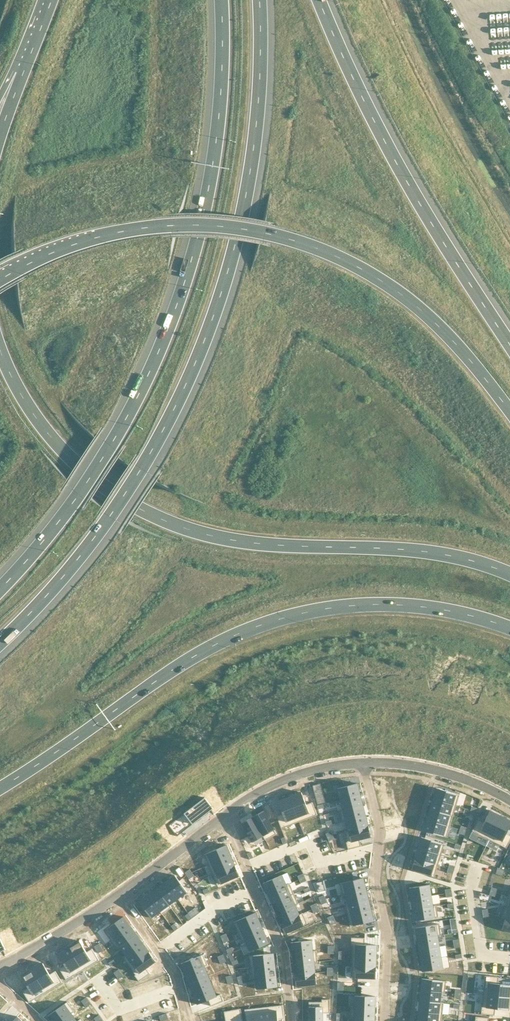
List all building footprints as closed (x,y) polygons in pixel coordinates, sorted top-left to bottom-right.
[(358,783),(338,788),(340,799),(360,794),(358,783)] [(436,787),(433,798),(456,805),(460,795),(436,787)] [(302,792),(290,796),(299,821),(317,814),(313,802),(306,804),(302,792)] [(360,794),(340,799),(343,809),(363,804),(360,794)] [(283,813),(277,816),(282,828),(299,821),(290,796),(278,801),(283,813)] [(205,797),(169,825),(177,836),(214,808),(205,797)] [(433,798),(430,809),(453,816),(456,805),(433,798)] [(343,809),(339,810),(342,821),(346,821),(346,820),(366,815),(363,804),(343,809)] [(430,809),(427,819),(450,826),(453,816),(430,809)] [(264,810),(252,817),(263,836),(266,840),(277,833),(264,810)] [(478,819),(472,831),(489,839),(501,815),(490,810),(484,822),(478,819)] [(366,815),(346,820),(346,821),(348,830),(348,831),(369,826),(366,815)] [(489,839),(507,848),(509,841),(509,834),(507,833),(509,826),(509,820),(501,815),(489,839)] [(252,817),(242,823),(253,842),(263,836),(252,817)] [(427,819),(423,830),(447,837),(450,826),(427,819)] [(348,830),(345,831),(348,841),(346,842),(348,849),(361,846),(360,839),(371,836),(369,826),(348,831),(348,830)] [(421,837),(418,847),(441,855),(445,844),(421,837)] [(226,845),(204,854),(209,865),(231,855),(226,845)] [(418,847),(415,858),(438,865),(441,855),(418,847)] [(231,855),(209,865),(213,875),(235,865),(231,855)] [(415,858),(412,869),(435,876),(438,865),(415,858)] [(235,865),(213,875),(217,885),(240,875),(235,865)] [(282,874),(263,883),(268,893),(287,884),(282,874)] [(175,875),(166,881),(178,898),(187,892),(175,875)] [(363,877),(340,883),(343,894),(346,894),(346,893),(366,888),(363,877)] [(166,881),(157,888),(169,905),(170,904),(178,898),(166,881)] [(287,884),(268,893),(272,903),(294,893),(290,883),(287,884)] [(430,884),(409,887),(411,898),(432,895),(430,884)] [(157,888),(148,894),(160,911),(162,914),(172,907),(170,904),(169,905),(157,888)] [(366,888),(346,893),(346,894),(348,903),(349,904),(369,899),(366,888)] [(294,893),(272,903),(276,913),(295,905),(296,905),(299,904),(294,893)] [(148,894),(139,901),(146,910),(141,914),(149,925),(155,921),(152,917),(160,911),(148,894)] [(432,895),(411,899),(413,909),(433,906),(433,905),(432,895)] [(348,903),(345,904),(348,915),(371,909),(369,899),(349,904),(348,903)] [(295,905),(276,913),(281,923),(300,915),(299,914),(296,905),(295,905)] [(433,906),(413,909),(414,920),(439,917),(437,905),(433,905),(433,906)] [(502,917),(505,918),(509,919),(509,908),(505,906),(502,917)] [(196,907),(188,912),(188,913),(192,918),(200,912),(196,907)] [(371,909),(348,915),(350,926),(374,920),(371,909)] [(256,912),(234,922),(238,932),(260,922),(256,912)] [(300,915),(281,923),(285,933),(308,923),(303,912),(299,914),(300,915)] [(124,916),(104,930),(111,940),(130,925),(124,916)] [(484,922),(486,938),(500,940),(500,939),(499,939),(500,935),(509,938),(509,919),(505,918),(502,928),(484,923),(484,922)] [(260,922),(238,932),(243,943),(246,941),(265,932),(260,922)] [(440,923),(416,927),(417,938),(438,935),(438,936),(441,935),(440,923)] [(130,925),(111,940),(117,948),(117,949),(120,947),(120,946),(137,934),(130,925)] [(265,932),(246,941),(250,951),(269,943),(265,932)] [(137,934),(120,946),(120,947),(126,954),(126,955),(143,943),(137,934)] [(438,935),(417,938),(419,949),(440,946),(438,936),(438,935)] [(351,937),(351,945),(352,945),(352,955),(376,956),(377,945),(365,944),(365,938),(351,937)] [(80,940),(69,947),(83,970),(99,960),(92,948),(87,952),(80,940)] [(312,940),(291,942),(292,953),(313,951),(313,950),(312,940)] [(126,954),(123,957),(130,966),(149,951),(143,943),(126,955),(126,954)] [(440,946),(419,949),(421,960),(441,957),(440,946)] [(69,947),(58,953),(65,965),(59,968),(66,980),(83,970),(69,947)] [(313,951),(292,953),(294,964),(314,962),(318,962),(317,950),(313,950),(313,951)] [(149,951),(130,966),(136,974),(135,975),(139,981),(150,973),(146,968),(156,961),(149,951)] [(274,953),(250,956),(251,967),(275,964),(274,953)] [(204,954),(181,963),(185,973),(205,966),(208,965),(204,954)] [(352,955),(352,966),(376,967),(376,956),(352,955)] [(441,957),(421,960),(423,971),(443,968),(441,957)] [(314,962),(294,964),(295,975),(316,973),(314,962)] [(43,963),(32,969),(46,992),(63,982),(56,970),(50,974),(43,963)] [(275,964),(251,967),(252,978),(256,978),(256,977),(276,975),(275,964)] [(205,966),(185,973),(189,983),(209,976),(205,966)] [(352,966),(351,977),(376,978),(376,967),(352,966)] [(32,969),(22,976),(28,987),(23,990),(30,1002),(46,992),(32,969)] [(316,973),(295,975),(296,986),(317,984),(316,973)] [(276,975),(256,977),(256,978),(257,988),(278,986),(276,975)] [(483,994),(509,997),(509,996),(509,985),(498,983),(499,977),(485,975),(483,994)] [(209,976),(189,983),(193,993),(213,986),(209,976)] [(422,978),(421,989),(442,992),(441,992),(445,992),(446,981),(422,978)] [(213,986),(193,993),(198,1004),(209,999),(211,1006),(224,1001),(221,994),(217,995),(213,986)] [(421,989),(420,1000),(440,1002),(441,992),(442,992),(421,989)] [(483,994),(481,1013),(495,1015),(495,1008),(508,1010),(509,997),(483,994)] [(354,1006),(375,1007),(376,996),(355,995),(354,1006)] [(309,1001),(309,1020),(323,1020),(323,1012),(330,1012),(330,999),(322,999),(322,1001),(309,1001)] [(420,1000),(418,1011),(443,1013),(444,1003),(444,1002),(440,1002),(420,1000)] [(48,1015),(52,1020),(59,1020),(71,1012),(72,1013),(75,1011),(68,1001),(48,1015)] [(264,1007),(266,1020),(278,1020),(278,1019),(285,1018),(283,1005),(264,1007)] [(351,1006),(350,1018),(354,1018),(354,1017),(375,1018),(375,1007),(354,1006),(351,1006)] [(245,1009),(246,1020),(266,1020),(264,1007),(245,1009)] [(241,1008),(224,1011),(226,1020),(243,1020),(241,1008)] [(417,1020),(442,1020),(443,1013),(418,1011),(417,1020)] [(59,1020),(78,1020),(77,1020),(72,1013),(71,1012),(59,1020)]
